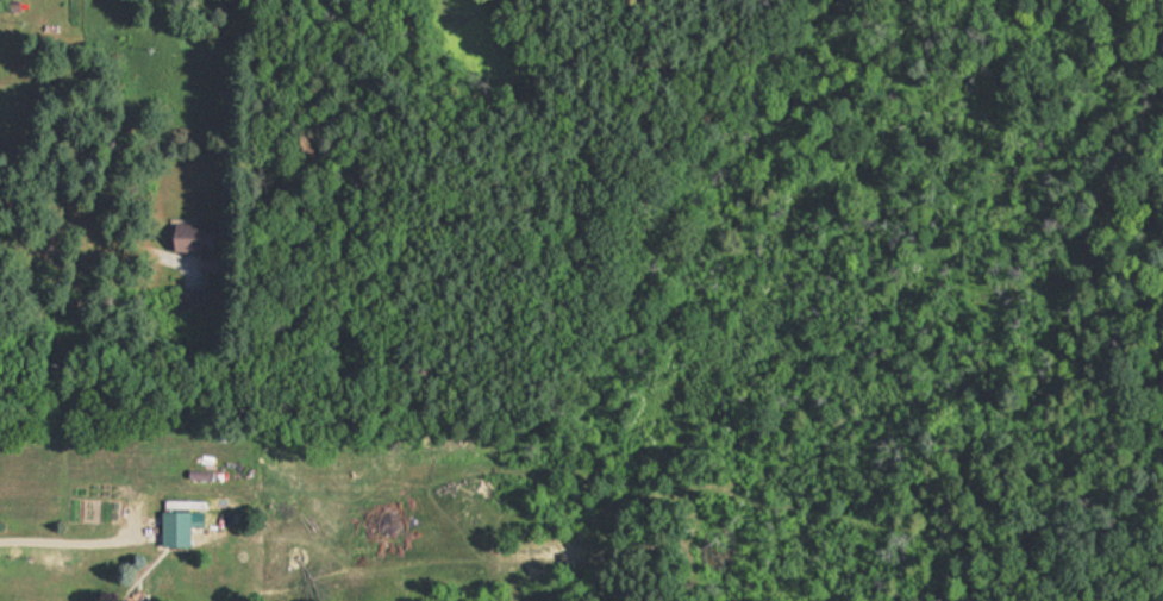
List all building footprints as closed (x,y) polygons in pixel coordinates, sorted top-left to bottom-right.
[(196,270),(216,271),(216,238),(167,238),(166,254),(196,255),(196,270)] [(202,313),(202,292),(179,291),(179,313),(202,313)] [(158,546),(187,546),(187,511),(158,511),(158,546)]
